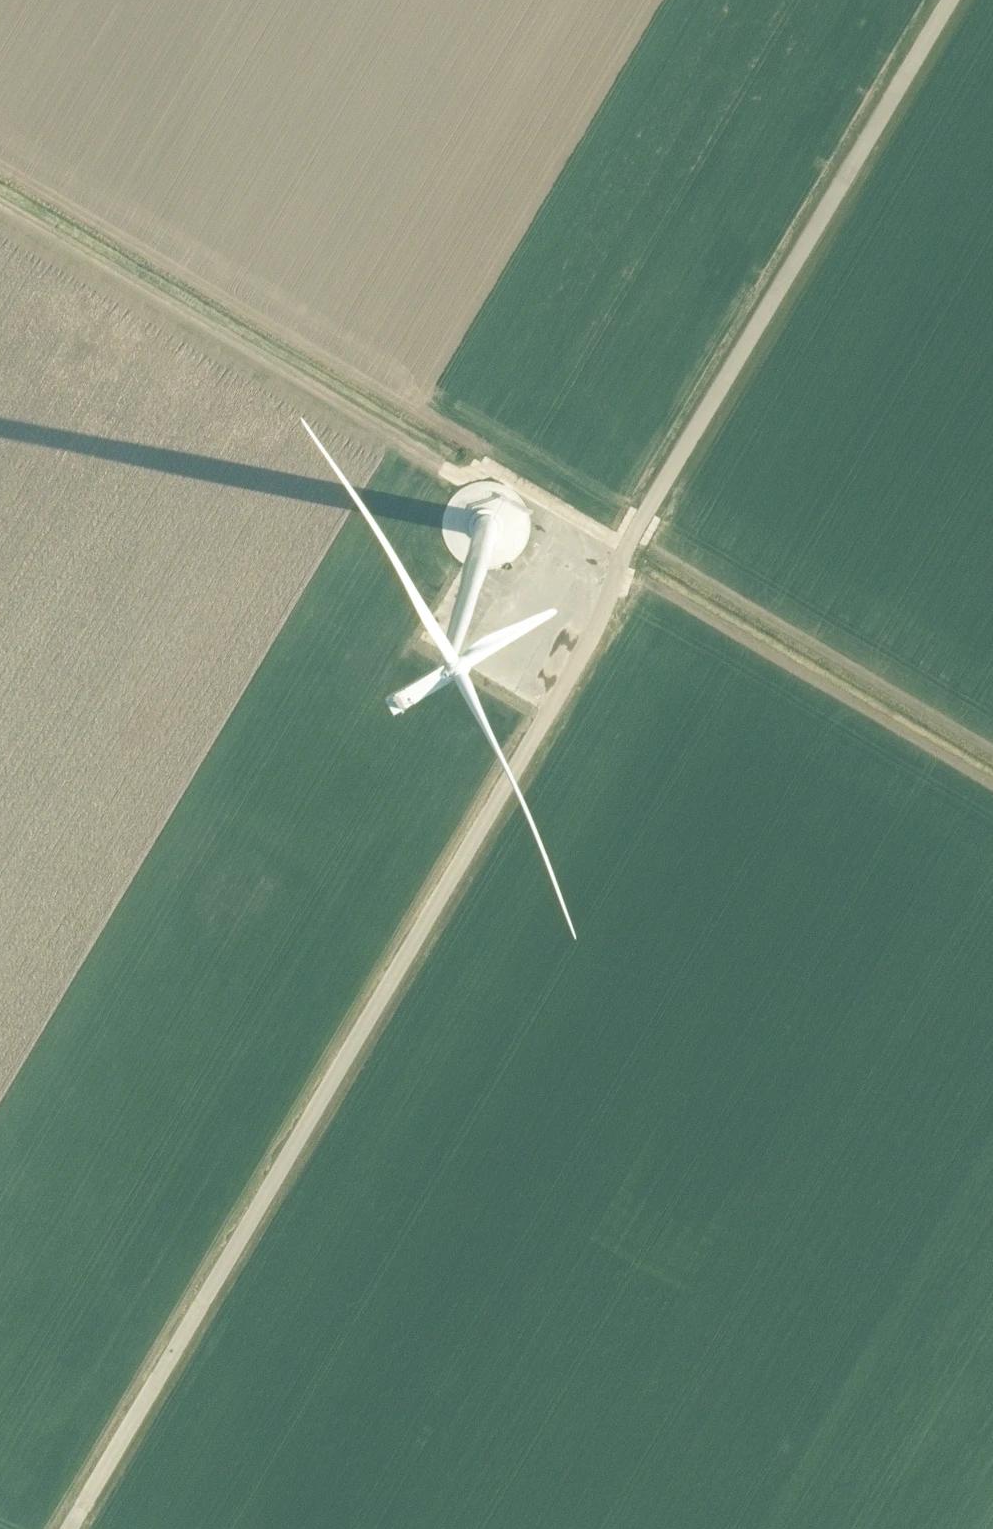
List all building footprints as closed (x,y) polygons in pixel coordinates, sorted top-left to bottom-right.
[(497,525),(497,523),(497,521),(496,519),(496,518),(495,516),(493,515),(492,513),(490,512),(489,512),(487,511),(485,511),(483,511),(481,512),(479,512),(478,513),(476,514),(475,516),(474,518),(473,519),(473,521),(473,523),(473,525),(473,527),(474,529),(475,530),(476,532),(478,533),(479,534),(481,535),(483,535),(485,535),(487,535),(489,535),(490,534),(492,533),(493,532),(495,530),(496,529),(496,527),(497,525)]
